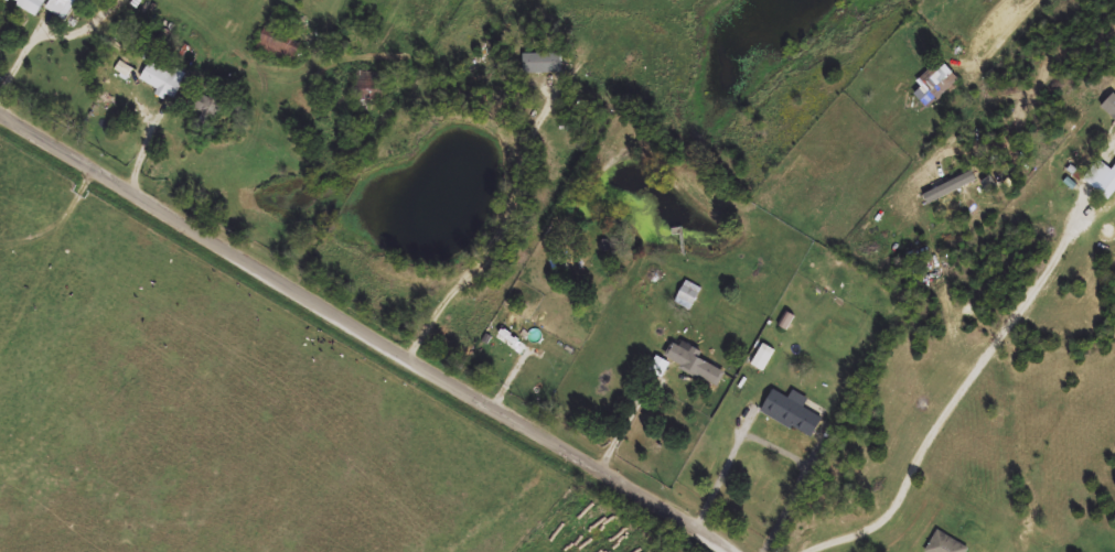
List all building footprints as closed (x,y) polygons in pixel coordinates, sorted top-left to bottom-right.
[(38,16),(43,7),(65,19),(76,0),(9,0),(38,16)] [(164,26),(137,25),(136,54),(162,55),(164,26)] [(259,42),(288,66),(301,50),(273,26),(259,42)] [(563,73),(563,53),(521,53),(521,73),(563,73)] [(109,57),(93,94),(114,103),(130,66),(109,57)] [(938,72),(932,67),(919,82),(923,87),(915,96),(930,110),(959,79),(944,65),(938,72)] [(383,72),(357,72),(357,107),(383,107),(383,72)] [(179,113),(206,123),(215,99),(188,89),(179,113)] [(1109,201),(1114,194),(1114,167),(1097,190),(1109,201)] [(678,302),(696,311),(707,290),(688,281),(678,302)] [(728,373),(699,361),(703,351),(674,339),(665,361),(660,359),(653,373),(666,379),(671,367),(721,389),(728,373)] [(777,353),(765,346),(753,365),(766,372),(777,353)] [(804,410),(809,399),(793,392),(790,398),(772,390),(761,415),(814,438),(823,418),(804,410)] [(971,549),(938,531),(926,551),(969,551),(971,549)]
